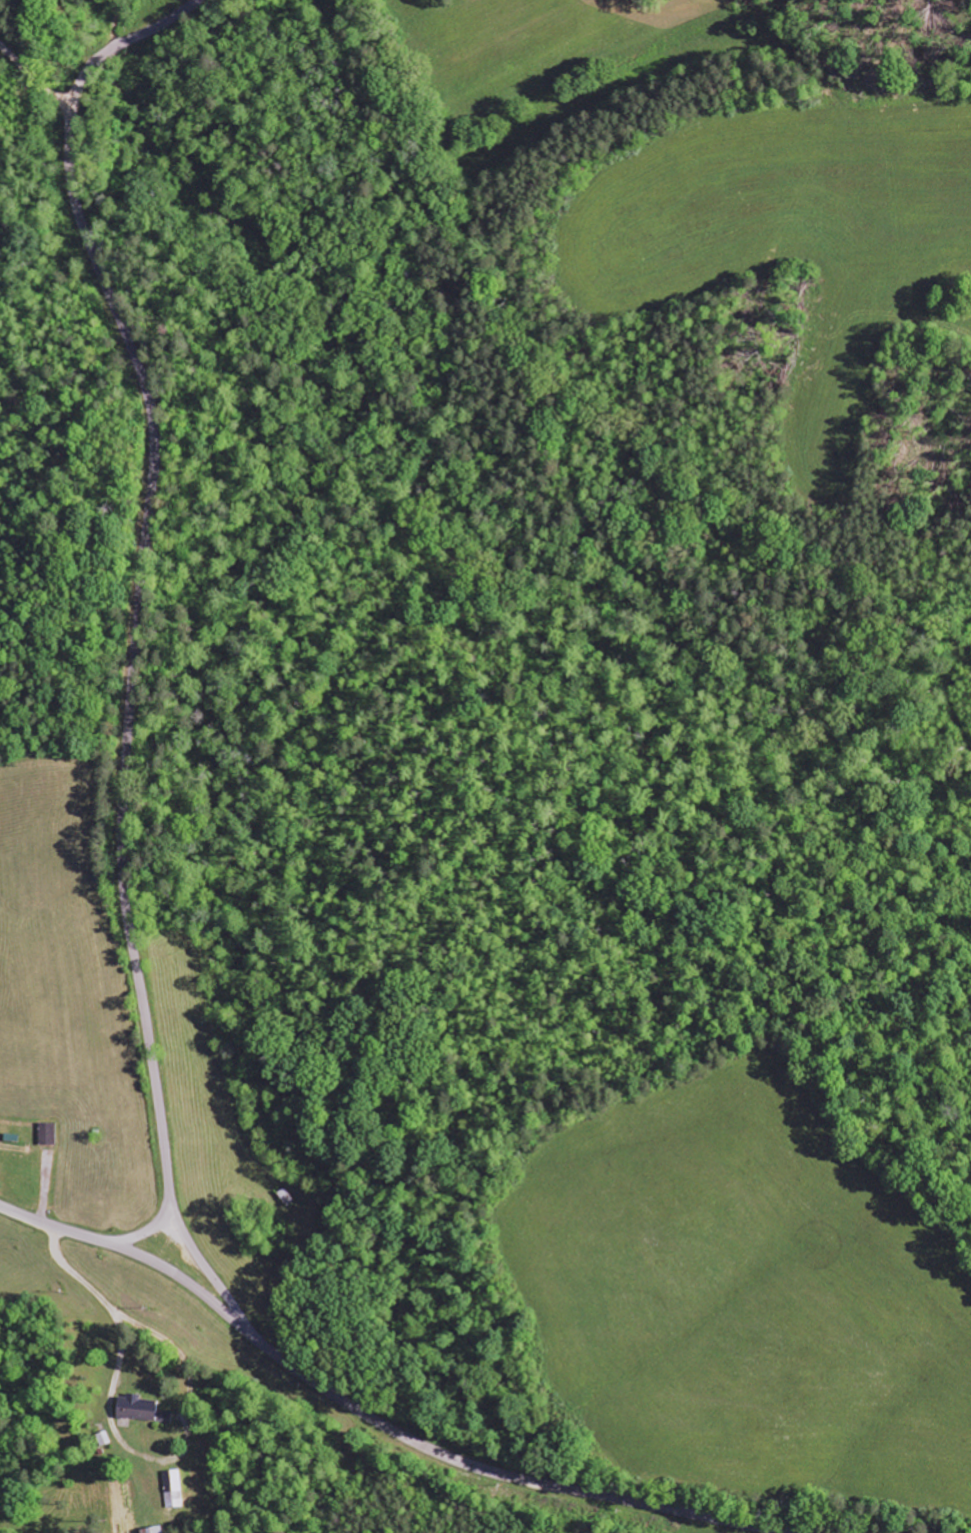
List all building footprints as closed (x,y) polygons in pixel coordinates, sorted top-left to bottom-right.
[(53,1146),(52,1124),(36,1124),(37,1146),(53,1146)] [(115,1420),(155,1421),(156,1402),(140,1401),(140,1397),(115,1397),(115,1420)] [(155,1422),(171,1424),(172,1412),(156,1411),(155,1422)] [(165,1510),(182,1507),(177,1471),(160,1473),(165,1510)]
